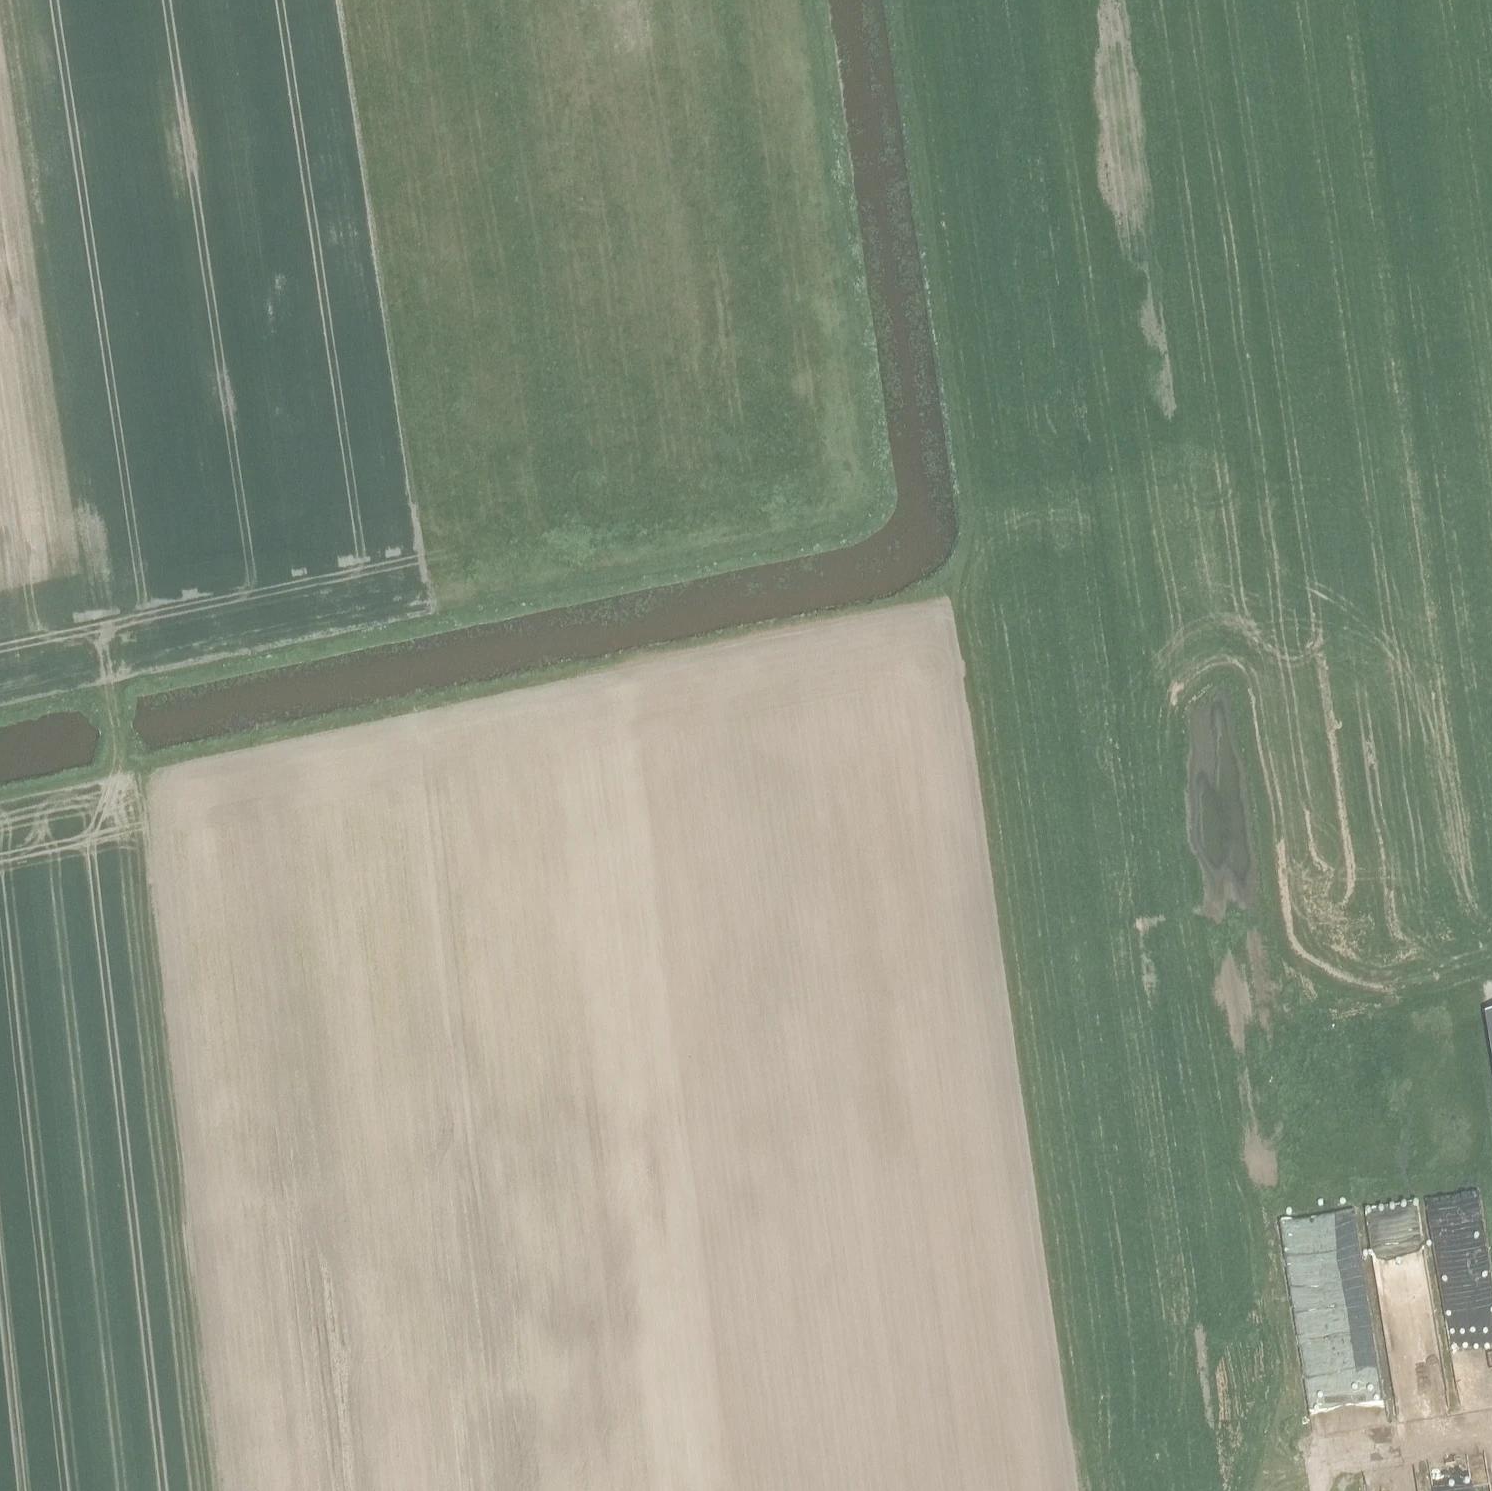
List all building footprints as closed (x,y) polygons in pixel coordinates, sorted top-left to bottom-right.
[(1431,1262),(1422,1199),(1372,1206),(1385,1292),(1394,1291),(1393,1284),(1415,1280),(1413,1264),(1431,1262)] [(1354,1210),(1287,1219),(1297,1290),(1304,1295),(1320,1407),(1323,1409),(1327,1403),(1363,1398),(1341,1395),(1340,1387),(1334,1388),(1321,1379),(1335,1377),(1331,1375),(1319,1373),(1329,1357),(1327,1356),(1330,1351),(1323,1350),(1321,1336),(1333,1318),(1348,1316),(1356,1321),(1373,1319),(1375,1300),(1363,1216),(1354,1210)]
